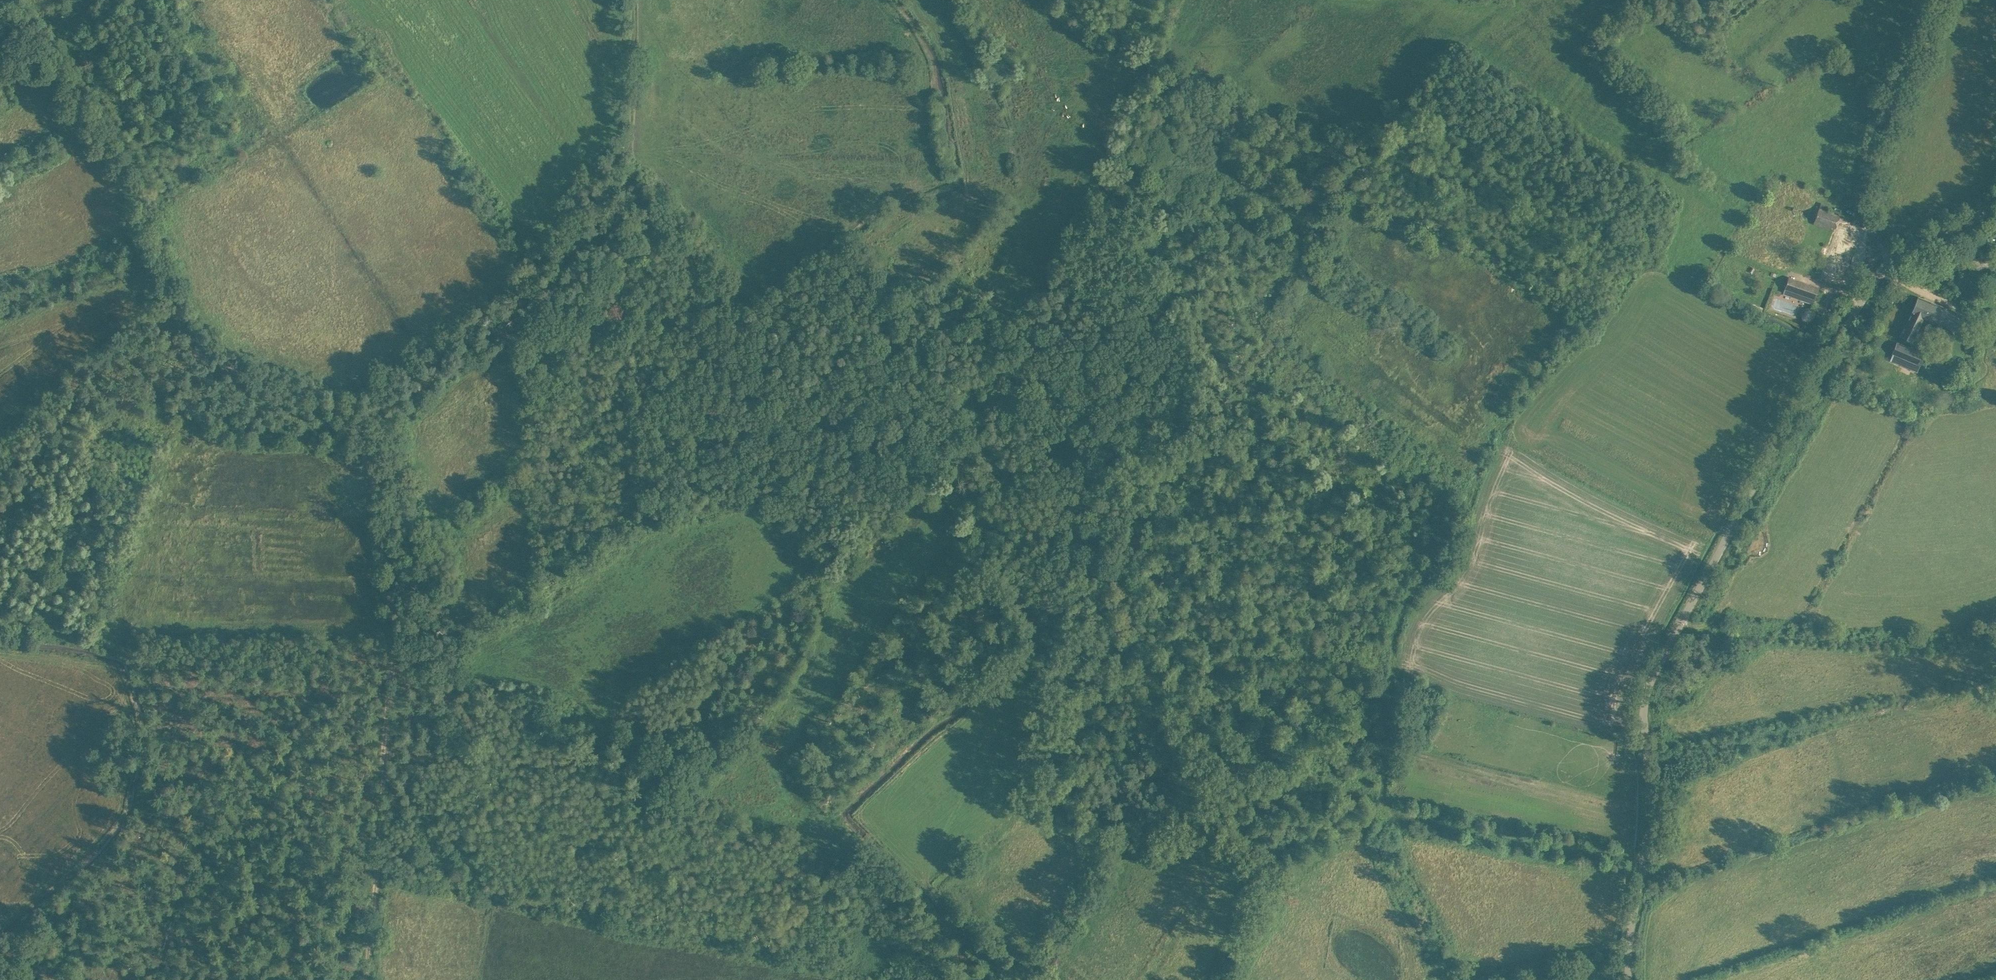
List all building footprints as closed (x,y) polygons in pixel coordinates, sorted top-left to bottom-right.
[(1822,223),(1835,227),(1839,217),(1818,210),(1814,223),(1821,225),(1822,223)] [(1822,278),(1840,285),(1858,235),(1840,228),(1822,278)] [(1784,288),(1815,299),(1819,288),(1788,277),(1784,288)] [(1967,316),(1918,297),(1900,336),(1909,340),(1912,341),(1919,327),(1939,335),(1942,326),(1960,333),(1963,325),(1967,316)] [(1824,320),(1817,328),(1823,334),(1831,327),(1824,320)] [(1889,360),(1917,372),(1920,365),(1924,355),(1897,342),(1892,353),(1889,360)]
